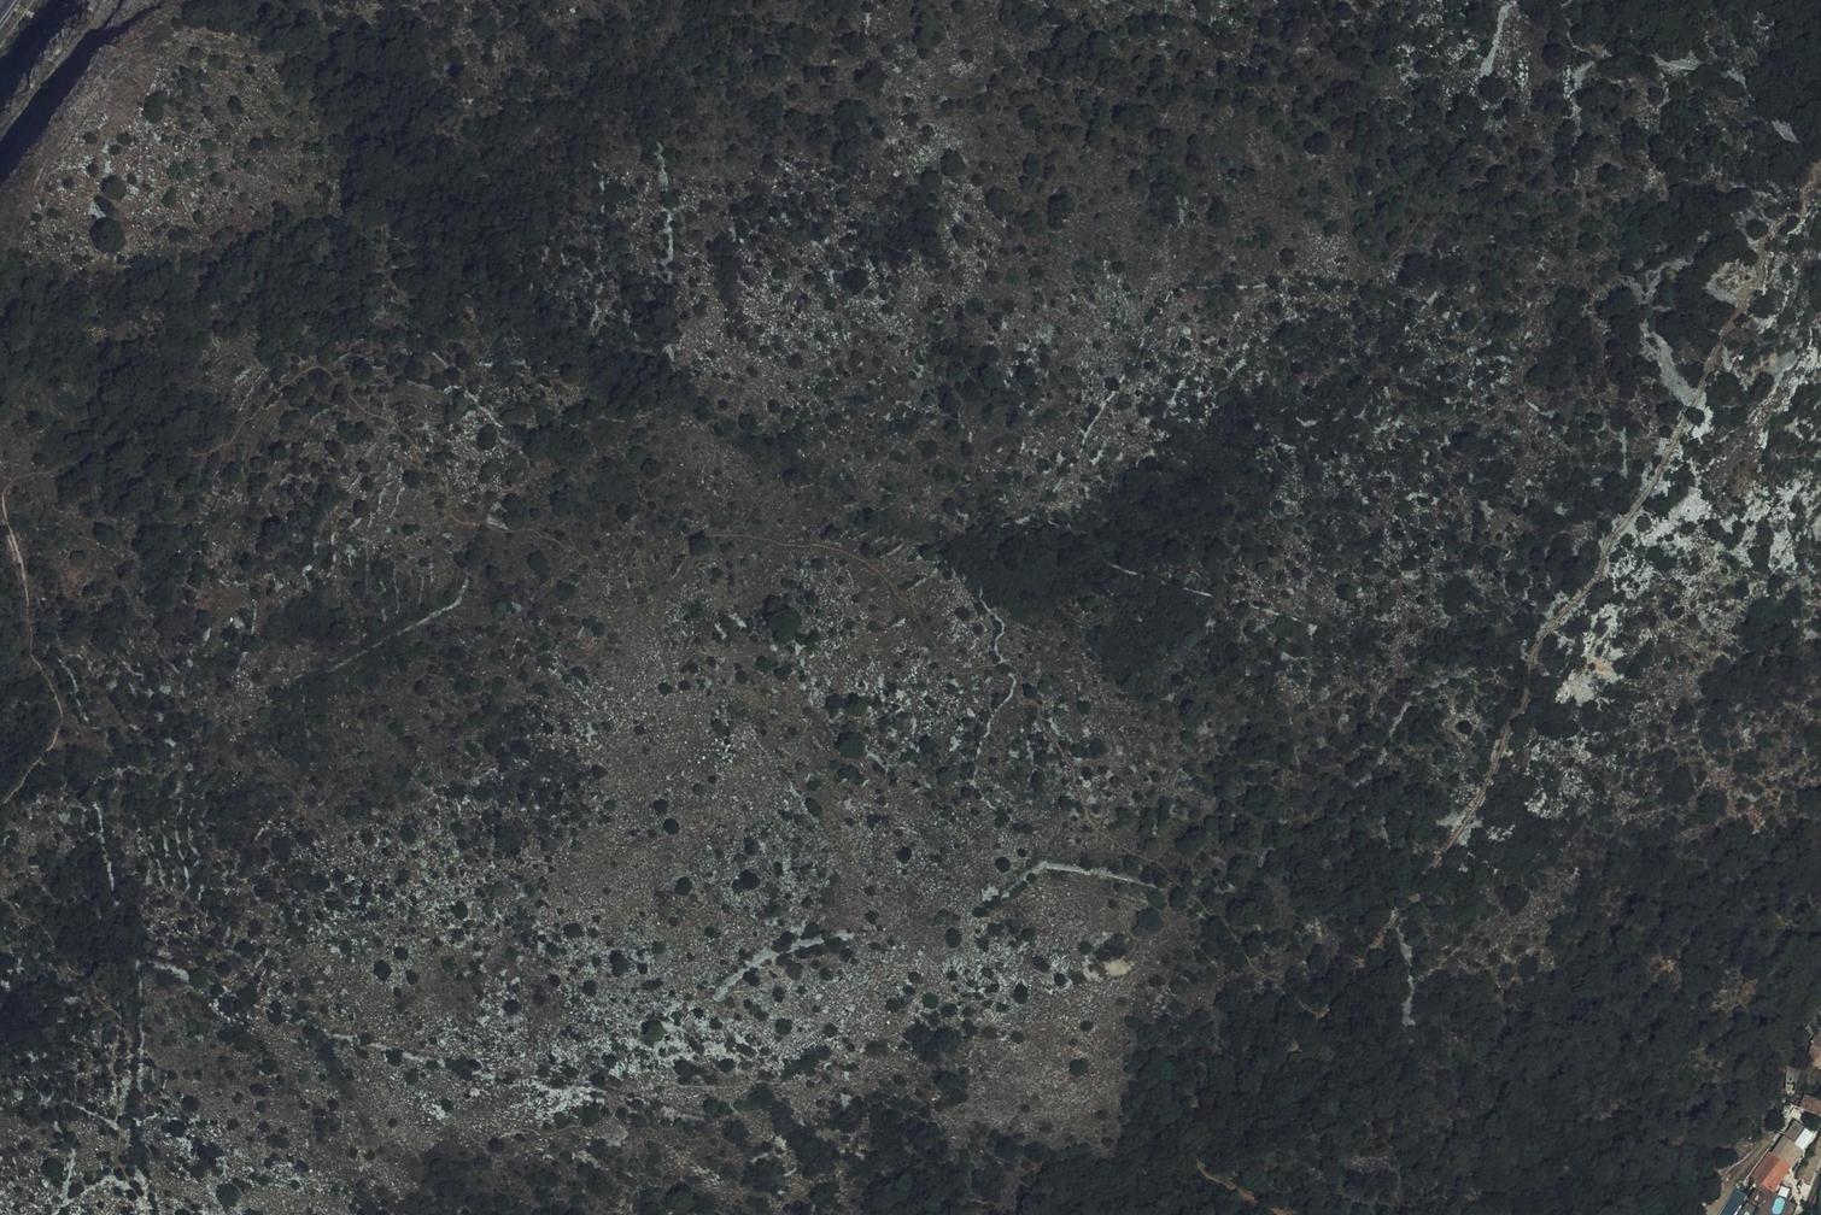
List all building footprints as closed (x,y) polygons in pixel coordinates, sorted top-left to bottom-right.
[(1820,1066),(1820,1038),(1814,1035),(1805,1059),(1817,1063),(1816,1065),(1820,1066)] [(1820,1114),(1820,1099),(1804,1092),(1798,1105),(1820,1114)] [(1783,1159),(1794,1143),(1783,1136),(1772,1152),(1775,1154),(1759,1179),(1769,1186),(1785,1161),(1783,1159)] [(1764,1192),(1755,1187),(1749,1197),(1758,1202),(1764,1192)]
